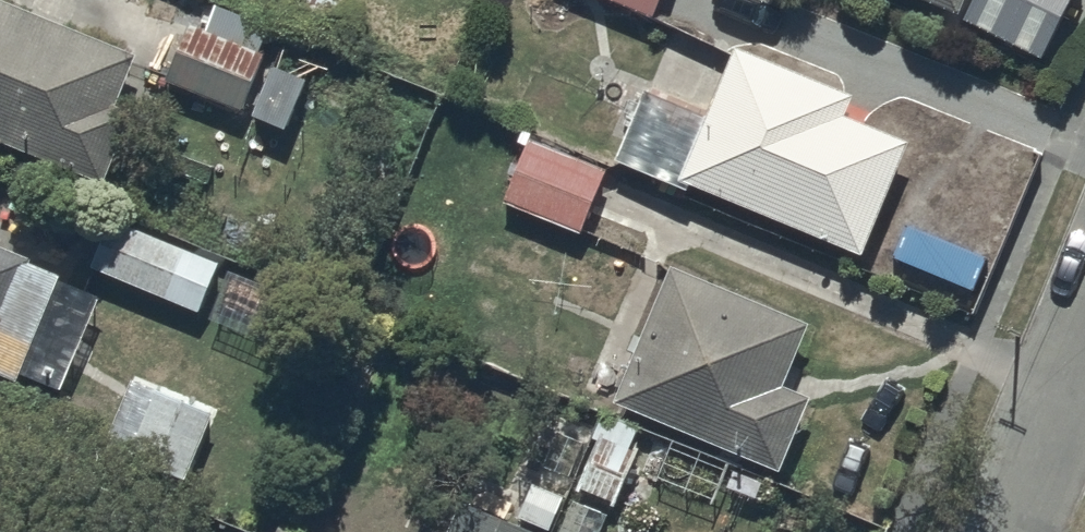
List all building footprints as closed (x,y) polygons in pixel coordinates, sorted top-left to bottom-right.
[(636,23),(635,24),(634,25),(633,27),(632,29),(631,30),(631,32),(630,34),(630,35),(630,37),(630,39),(630,41),(630,42),(631,44),(631,46),(632,47),(633,49),(634,50),(635,52),(637,53),(638,54),(639,55),(641,56),(643,57),(644,57),(646,58),(648,58),(650,58),(651,58),(653,58),(655,58),(657,57),(658,57),(660,56),(661,55),(663,54),(664,53),(666,51),(667,50),(668,49),(668,47),(669,45),(670,44),(670,42),(671,40),(671,38),(671,37),(670,35),(670,34),(662,28),(672,0),(580,0),(636,23)] [(956,31),(969,0),(883,0),(956,31)] [(101,202),(126,141),(111,134),(138,71),(0,13),(0,159),(101,202)] [(189,33),(162,92),(236,122),(261,63),(189,33)] [(860,273),(907,156),(843,131),(852,107),(733,60),(706,128),(642,103),(612,178),(690,209),(691,206),(860,273)] [(271,78),(247,130),(282,145),(305,94),(271,78)] [(601,178),(527,148),(507,216),(574,244),(601,178)] [(114,222),(89,281),(196,326),(221,268),(114,222)] [(18,403),(61,294),(0,270),(0,395),(18,403)] [(805,341),(669,280),(612,413),(776,486),(808,415),(777,402),(805,341)] [(139,373),(102,462),(187,494),(212,428),(197,422),(199,414),(171,404),(168,411),(154,406),(162,382),(139,373)] [(465,517),(458,531),(499,531),(465,517)]
